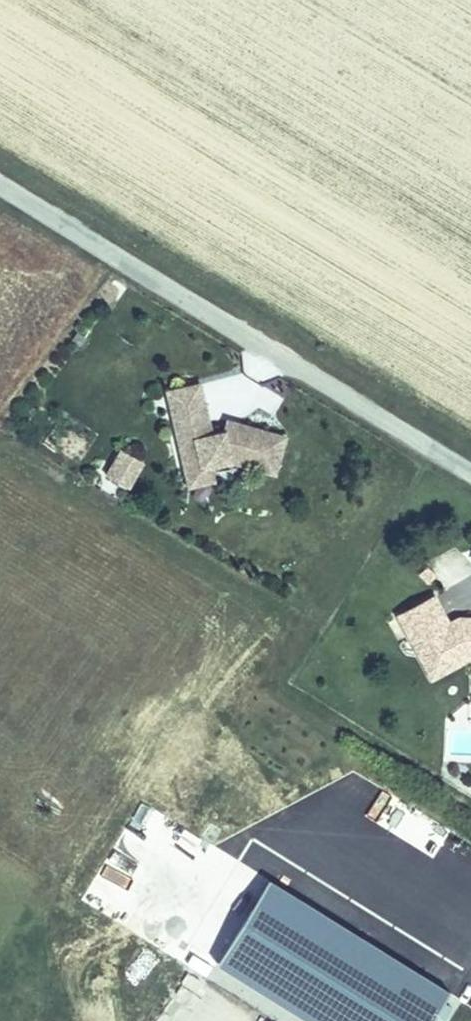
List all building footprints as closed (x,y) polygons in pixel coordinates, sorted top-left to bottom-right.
[(171,413),(205,405),(200,383),(166,392),(171,413)] [(205,405),(171,413),(184,467),(200,464),(201,469),(210,466),(233,461),(275,474),(286,438),(241,424),(239,429),(226,424),(224,431),(212,434),(205,405)] [(239,429),(241,424),(228,420),(226,424),(239,429)] [(139,460),(122,450),(107,476),(124,486),(139,460)] [(200,464),(184,467),(189,488),(214,482),(210,466),(201,469),(200,464)] [(397,617),(419,657),(437,647),(448,669),(466,659),(470,659),(470,620),(457,620),(446,625),(431,598),(397,617)] [(437,647),(419,657),(431,679),(448,669),(437,647)] [(283,871),(308,891),(327,866),(302,847),(283,871)] [(136,987),(159,959),(144,948),(122,975),(136,987)]
